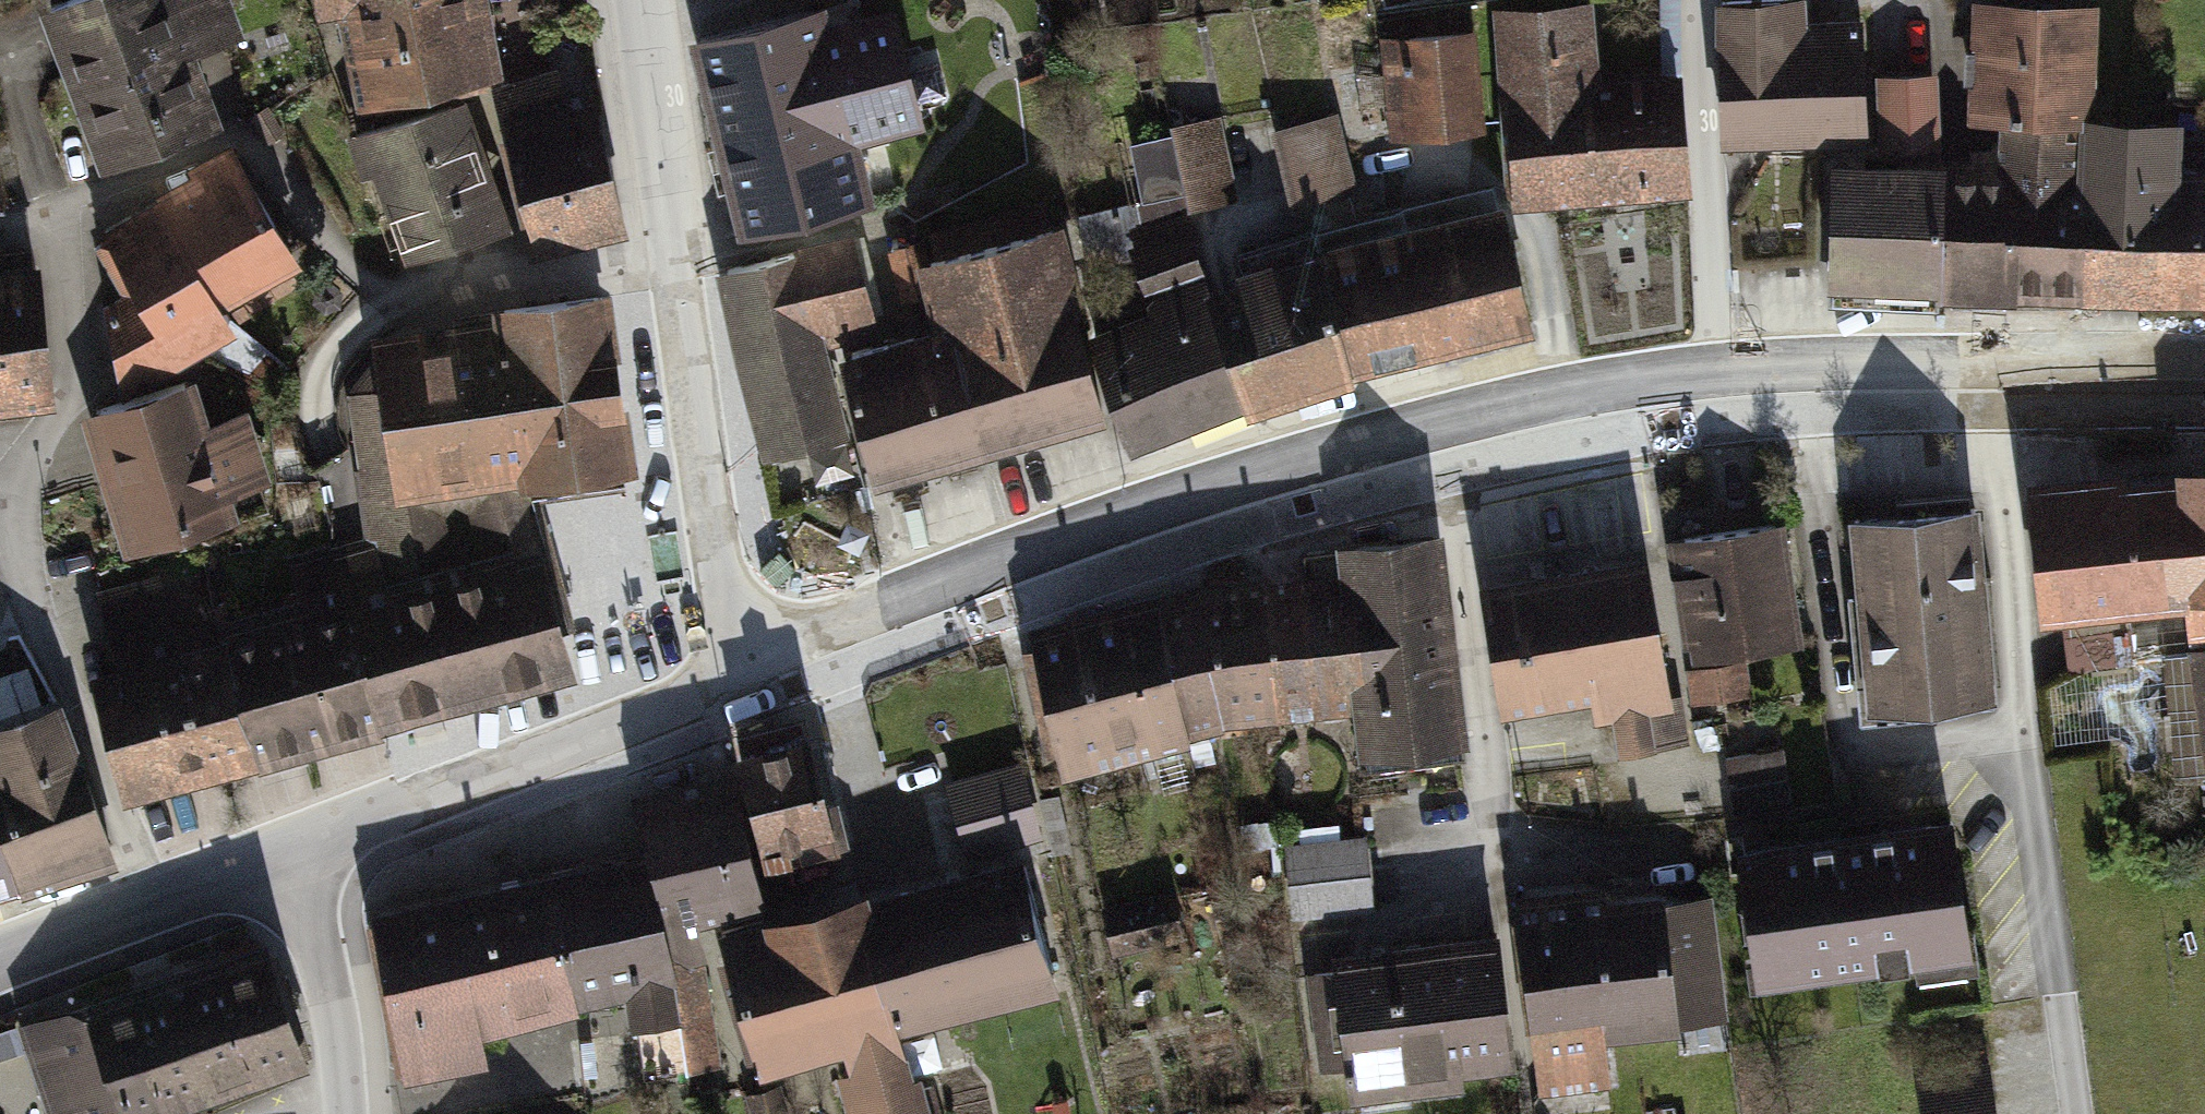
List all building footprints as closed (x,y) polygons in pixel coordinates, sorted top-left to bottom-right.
[(91,162),(206,125),(184,58),(242,39),(229,0),(38,0),(91,162)] [(372,93),(484,69),(470,0),(355,0),(351,1),(372,93)] [(1722,136),(1861,132),(1858,20),(1799,22),(1799,0),(1719,0),(1722,136)] [(1968,109),(1998,110),(1996,154),(2080,155),(2083,109),(2089,0),(1973,0),(1968,109)] [(1498,8),(1510,195),(1673,184),(1666,80),(1587,85),(1582,2),(1498,8)] [(823,5),(700,35),(746,221),(862,192),(845,124),(916,107),(892,6),(827,22),(823,5)] [(1465,34),(1389,41),(1396,122),(1472,115),(1465,34)] [(1929,72),(1875,73),(1875,137),(1930,136),(1929,72)] [(553,74),(499,87),(536,240),(618,220),(589,104),(562,111),(553,74)] [(453,96),(353,130),(363,160),(377,156),(410,256),(497,227),(453,96)] [(2083,109),(2078,297),(2204,300),(2204,169),(2177,169),(2178,112),(2083,109)] [(1326,116),(1278,129),(1296,196),(1344,183),(1326,116)] [(1216,121),(1175,131),(1189,195),(1230,186),(1216,121)] [(231,152),(156,194),(216,299),(290,256),(231,152)] [(1933,154),(1831,154),(1827,275),(1930,280),(1933,154)] [(1996,154),(1933,154),(1932,295),(2078,297),(2080,155),(1996,154)] [(99,296),(112,364),(156,356),(227,316),(216,299),(156,194),(95,231),(124,282),(99,296)] [(1353,367),(1525,320),(1493,201),(1320,247),(1351,361),(1353,367)] [(1184,222),(1132,240),(1155,306),(1086,330),(1126,441),(1247,399),(1207,285),(1184,222)] [(845,359),(874,466),(1089,406),(1049,232),(921,268),(939,333),(845,359)] [(850,240),(726,273),(772,448),(851,427),(827,340),(873,327),(850,240)] [(1351,361),(1320,247),(1207,285),(1247,399),(1351,361)] [(0,259),(0,394),(45,390),(33,255),(0,259)] [(617,473),(597,291),(382,331),(390,374),(356,381),(378,534),(338,549),(390,718),(450,699),(569,661),(528,487),(617,473)] [(184,381),(88,412),(132,548),(276,501),(246,408),(197,424),(184,381)] [(2037,475),(2049,609),(2204,596),(2204,461),(2037,475)] [(1967,500),(1862,508),(1878,696),(1983,687),(1967,500)] [(1777,526),(1681,540),(1696,644),(1791,630),(1777,526)] [(1456,721),(1432,530),(1344,541),(1347,564),(1362,694),(1368,732),(1456,721)] [(338,549),(298,562),(307,589),(215,616),(257,758),(390,718),(338,549)] [(1646,552),(1485,579),(1505,698),(1618,680),(1627,740),(1676,732),(1646,552)] [(1362,694),(1347,564),(1262,574),(1278,704),(1362,694)] [(1262,574),(1164,595),(1193,720),(1278,704),(1262,574)] [(157,578),(104,593),(125,663),(96,672),(133,795),(257,758),(215,616),(172,628),(157,578)] [(1197,726),(1164,595),(1035,627),(1067,758),(1197,726)] [(2195,766),(2204,765),(2204,653),(2187,655),(2195,766)] [(1739,660),(1693,667),(1696,693),(1743,686),(1739,660)] [(0,715),(0,836),(15,883),(107,854),(57,697),(0,715)] [(804,730),(740,746),(766,850),(831,834),(804,730)] [(1734,752),(1743,816),(1799,807),(1790,744),(1734,752)] [(765,894),(737,765),(631,787),(644,853),(688,1060),(718,1055),(688,911),(765,894)] [(1017,774),(935,794),(948,844),(1029,823),(1017,774)] [(1949,819),(1745,847),(1762,974),(1967,946),(1949,819)] [(1375,837),(1298,840),(1302,917),(1378,913),(1375,837)] [(15,883),(0,839),(0,888),(15,883)] [(644,853),(548,873),(565,938),(578,996),(626,983),(645,1070),(688,1060),(644,853)] [(1012,853),(868,891),(901,1016),(1046,978),(1012,853)] [(565,938),(548,873),(372,908),(384,976),(565,938)] [(1620,1022),(1603,887),(1519,898),(1540,1071),(1609,1062),(1605,1024),(1620,1022)] [(723,928),(759,1061),(852,1036),(873,1113),(926,1113),(901,1016),(868,891),(723,928)] [(1707,892),(1606,904),(1620,1022),(1721,1010),(1707,892)] [(1183,894),(1109,897),(1111,944),(1184,941),(1183,894)] [(1499,931),(1340,951),(1356,1073),(1514,1052),(1499,931)] [(565,938),(384,976),(401,1055),(478,1039),(474,1018),(578,996),(565,938)] [(23,1015),(53,1113),(90,1113),(297,1051),(264,941),(23,1015)]
